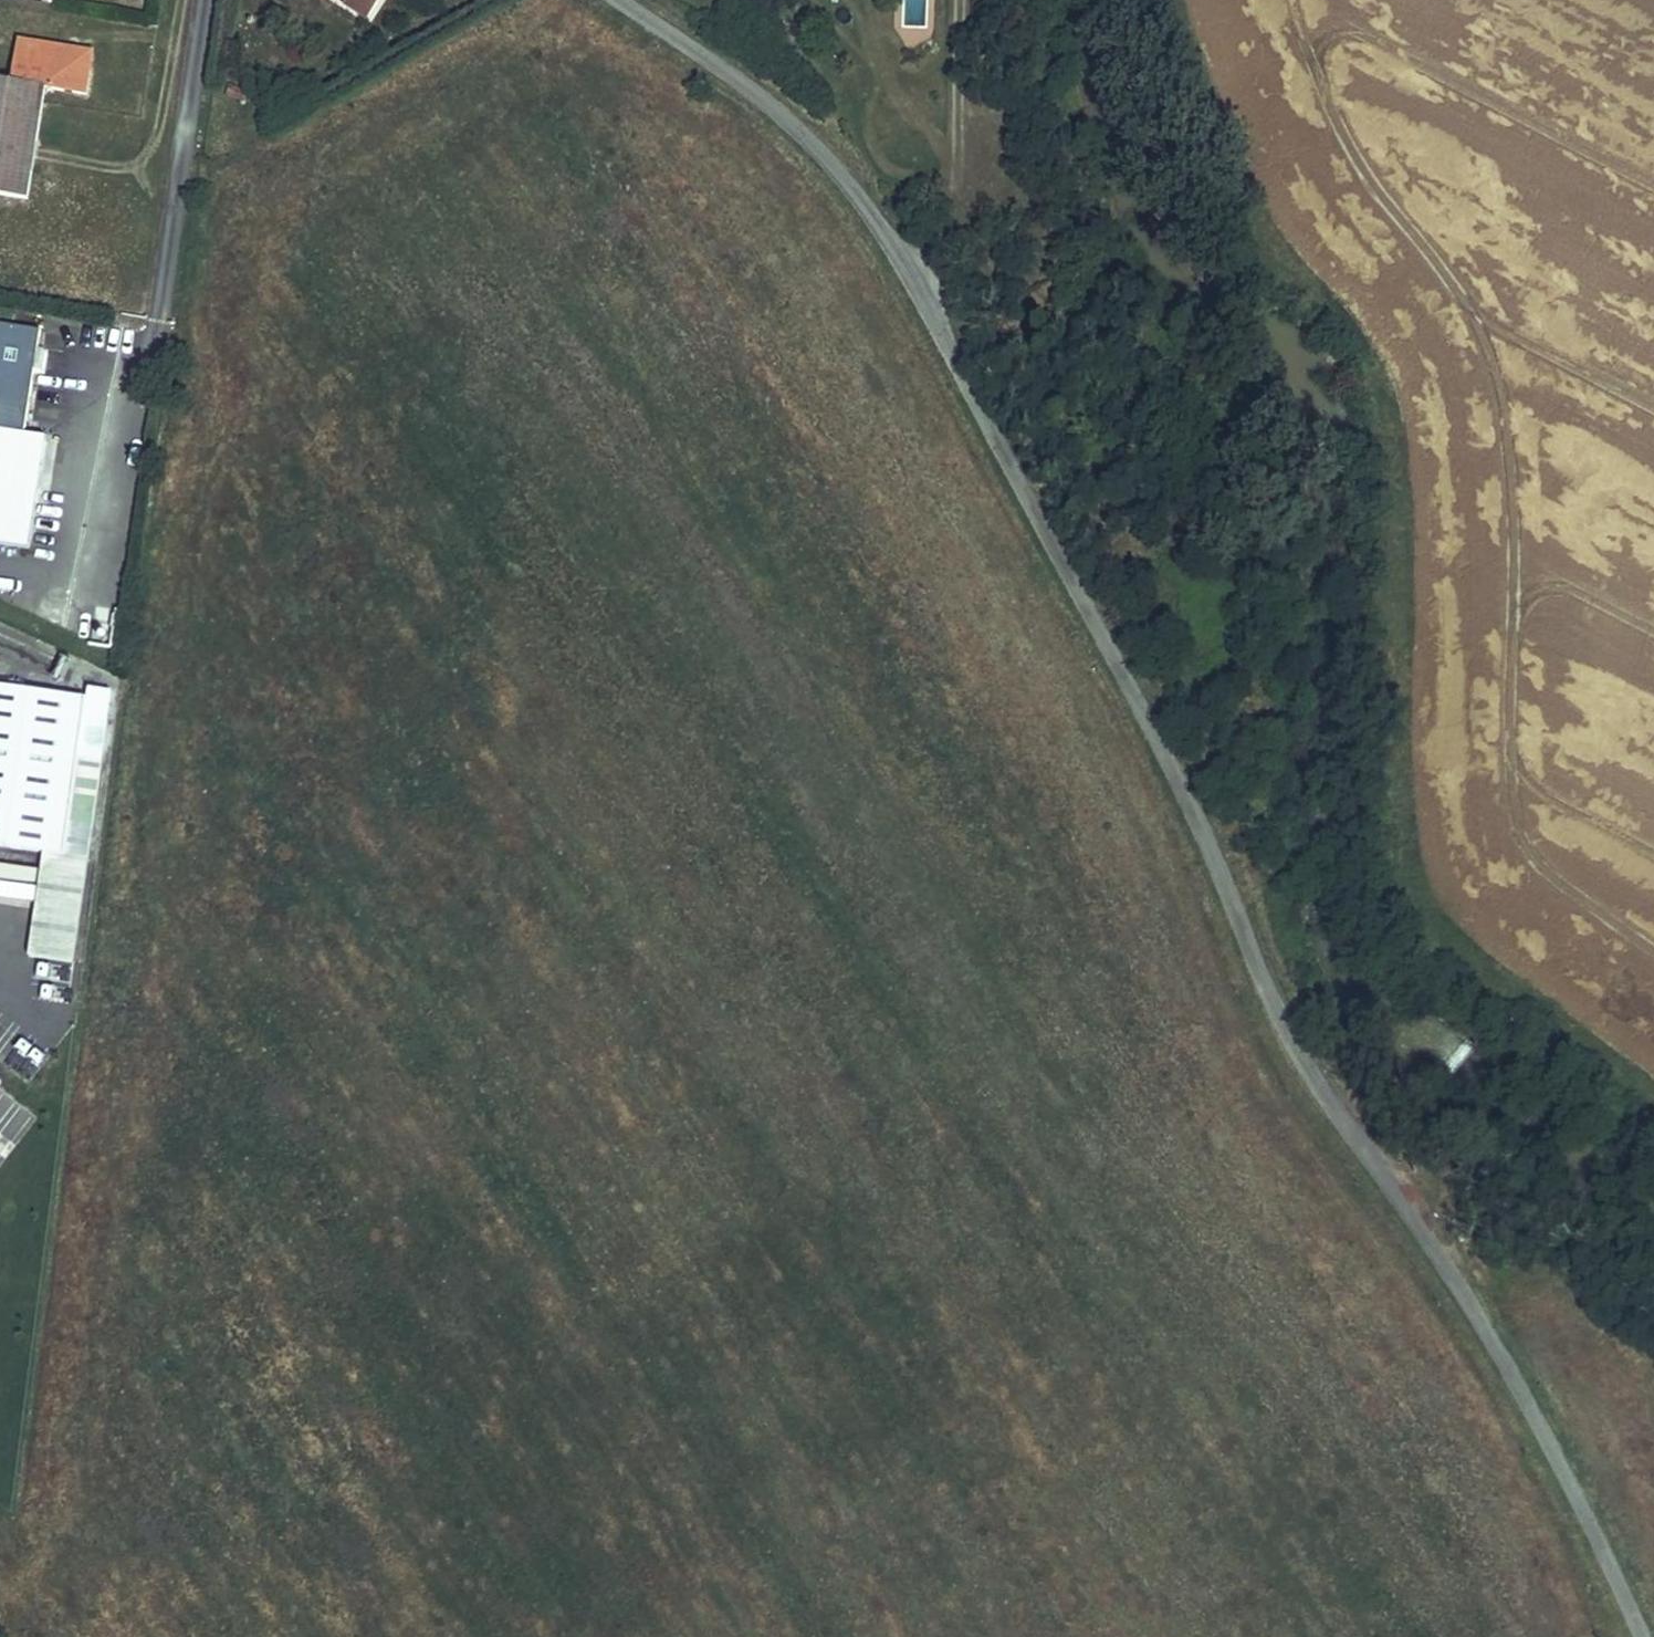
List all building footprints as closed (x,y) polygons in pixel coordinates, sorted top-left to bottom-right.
[(344,7),(364,20),(377,0),(348,0),(344,7)] [(92,52),(16,41),(10,84),(45,89),(85,95),(92,52)] [(45,89),(10,84),(0,83),(0,200),(28,205),(45,89)] [(26,431),(43,328),(0,321),(0,427),(26,431)] [(36,845),(22,947),(69,953),(106,681),(81,676),(79,691),(0,681),(0,840),(36,845)]
